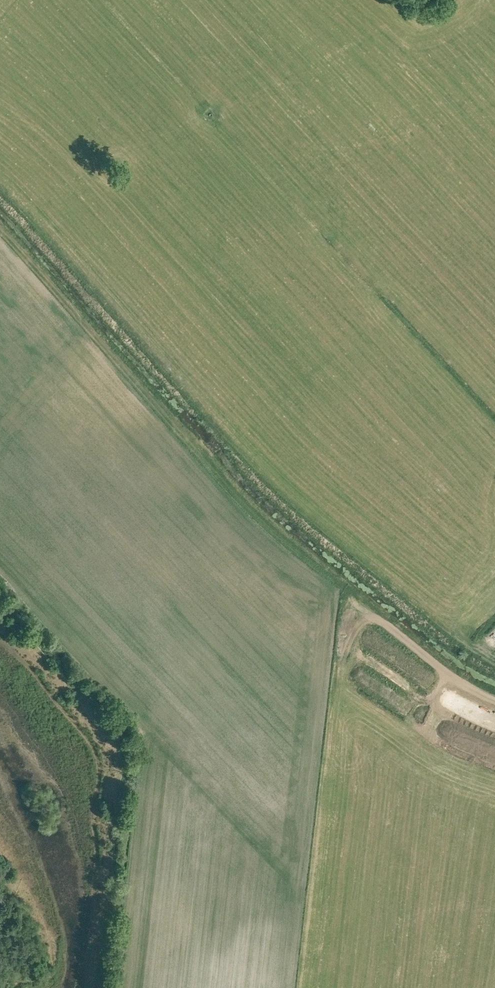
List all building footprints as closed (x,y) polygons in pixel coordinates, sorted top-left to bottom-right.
[(454,710),(487,722),(491,711),(458,698),(454,710)]
